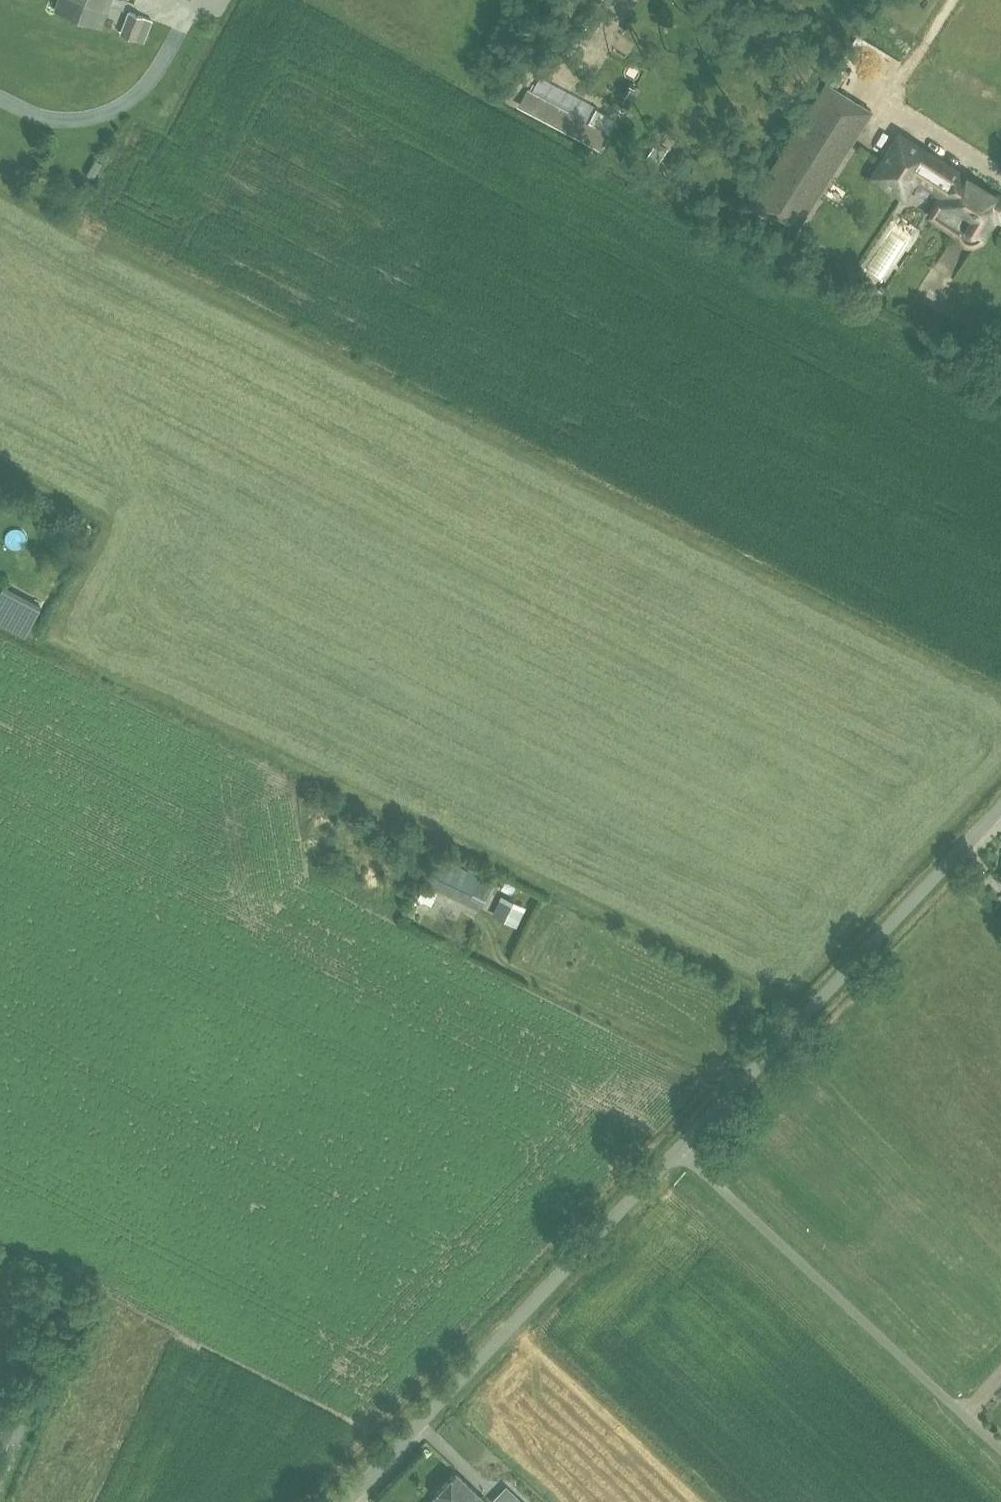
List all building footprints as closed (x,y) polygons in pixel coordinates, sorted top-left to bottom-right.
[(111,0),(59,0),(56,9),(101,25),(111,0)] [(130,8),(129,11),(120,32),(143,42),(153,17),(130,8)] [(872,111),(826,82),(749,204),(794,232),(872,111)] [(610,135),(593,126),(527,91),(520,103),(603,147),(610,135)] [(874,175),(904,195),(916,175),(945,194),(939,203),(964,218),(961,222),(960,226),(960,231),(962,235),(965,238),(970,240),(974,240),(978,238),(982,235),(984,231),(995,214),(1000,218),(1000,216),(1000,197),(1000,196),(998,198),(959,173),(958,174),(929,156),(930,154),(899,135),(874,175)] [(655,139),(648,153),(658,159),(666,145),(655,139)] [(889,274),(915,237),(899,225),(873,263),(889,274)] [(5,585),(0,594),(0,620),(26,634),(42,604),(5,585)] [(466,899),(480,870),(440,850),(430,871),(457,885),(454,893),(466,899)] [(440,901),(442,886),(427,884),(425,900),(440,901)] [(456,1472),(435,1494),(438,1497),(438,1496),(444,1501),(487,1501),(456,1472)]
